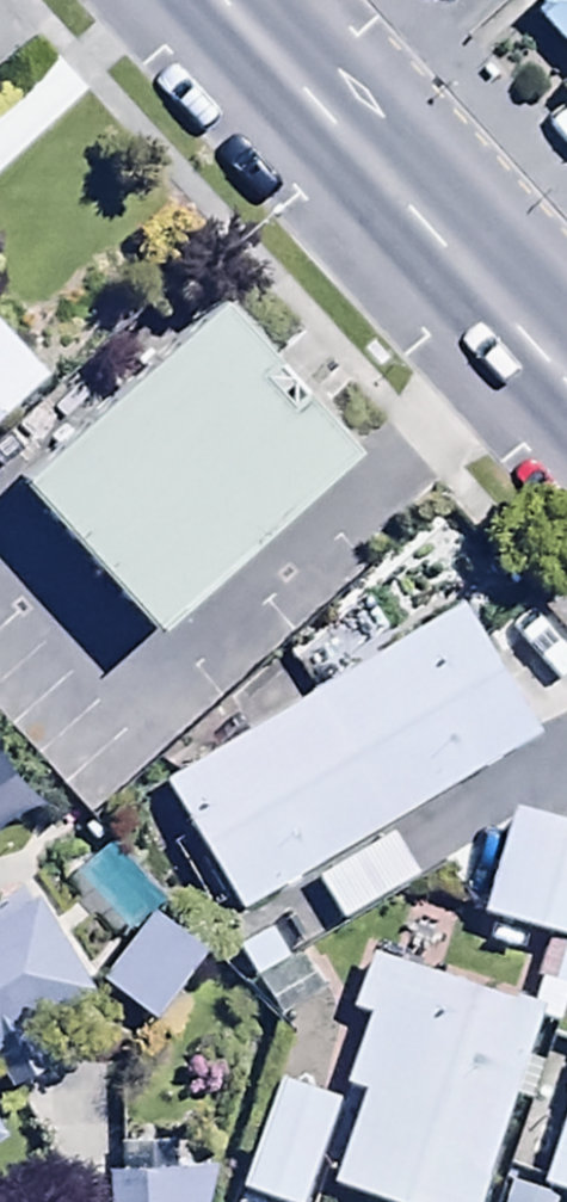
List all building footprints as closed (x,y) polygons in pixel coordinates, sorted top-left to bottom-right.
[(528,9),(566,52),(566,0),(538,0),(528,9)] [(347,433),(306,388),(327,368),(296,334),(275,353),(213,286),(9,471),(143,619),(347,433)] [(37,373),(0,336),(0,409),(37,373)] [(305,685),(151,777),(229,908),(531,729),(473,631),(509,599),(435,515),(325,611),(334,626),(286,654),(305,685)] [(505,807),(475,919),(566,943),(566,824),(505,807)] [(387,834),(312,878),(337,920),(411,876),(387,834)] [(148,1014),(196,944),(152,918),(163,908),(102,838),(59,875),(122,947),(99,980),(148,1014)] [(43,1063),(20,1028),(89,983),(20,877),(0,889),(0,1090),(43,1063)] [(298,894),(230,940),(259,983),(327,937),(298,894)] [(566,976),(566,948),(544,941),(525,1001),(435,973),(449,930),(402,915),(388,959),(359,950),(342,1006),(357,1011),(335,1082),(350,1087),(320,1182),(383,1201),(469,1201),(502,1096),(522,1101),(536,1040),(530,1038),(534,1021),(555,1026),(566,976)] [(333,1094),(274,1073),(234,1185),(283,1201),(295,1201),(333,1094)] [(546,1138),(520,1129),(504,1173),(566,1196),(566,1081),(546,1138)] [(108,1201),(203,1201),(212,1163),(107,1166),(108,1201)]
